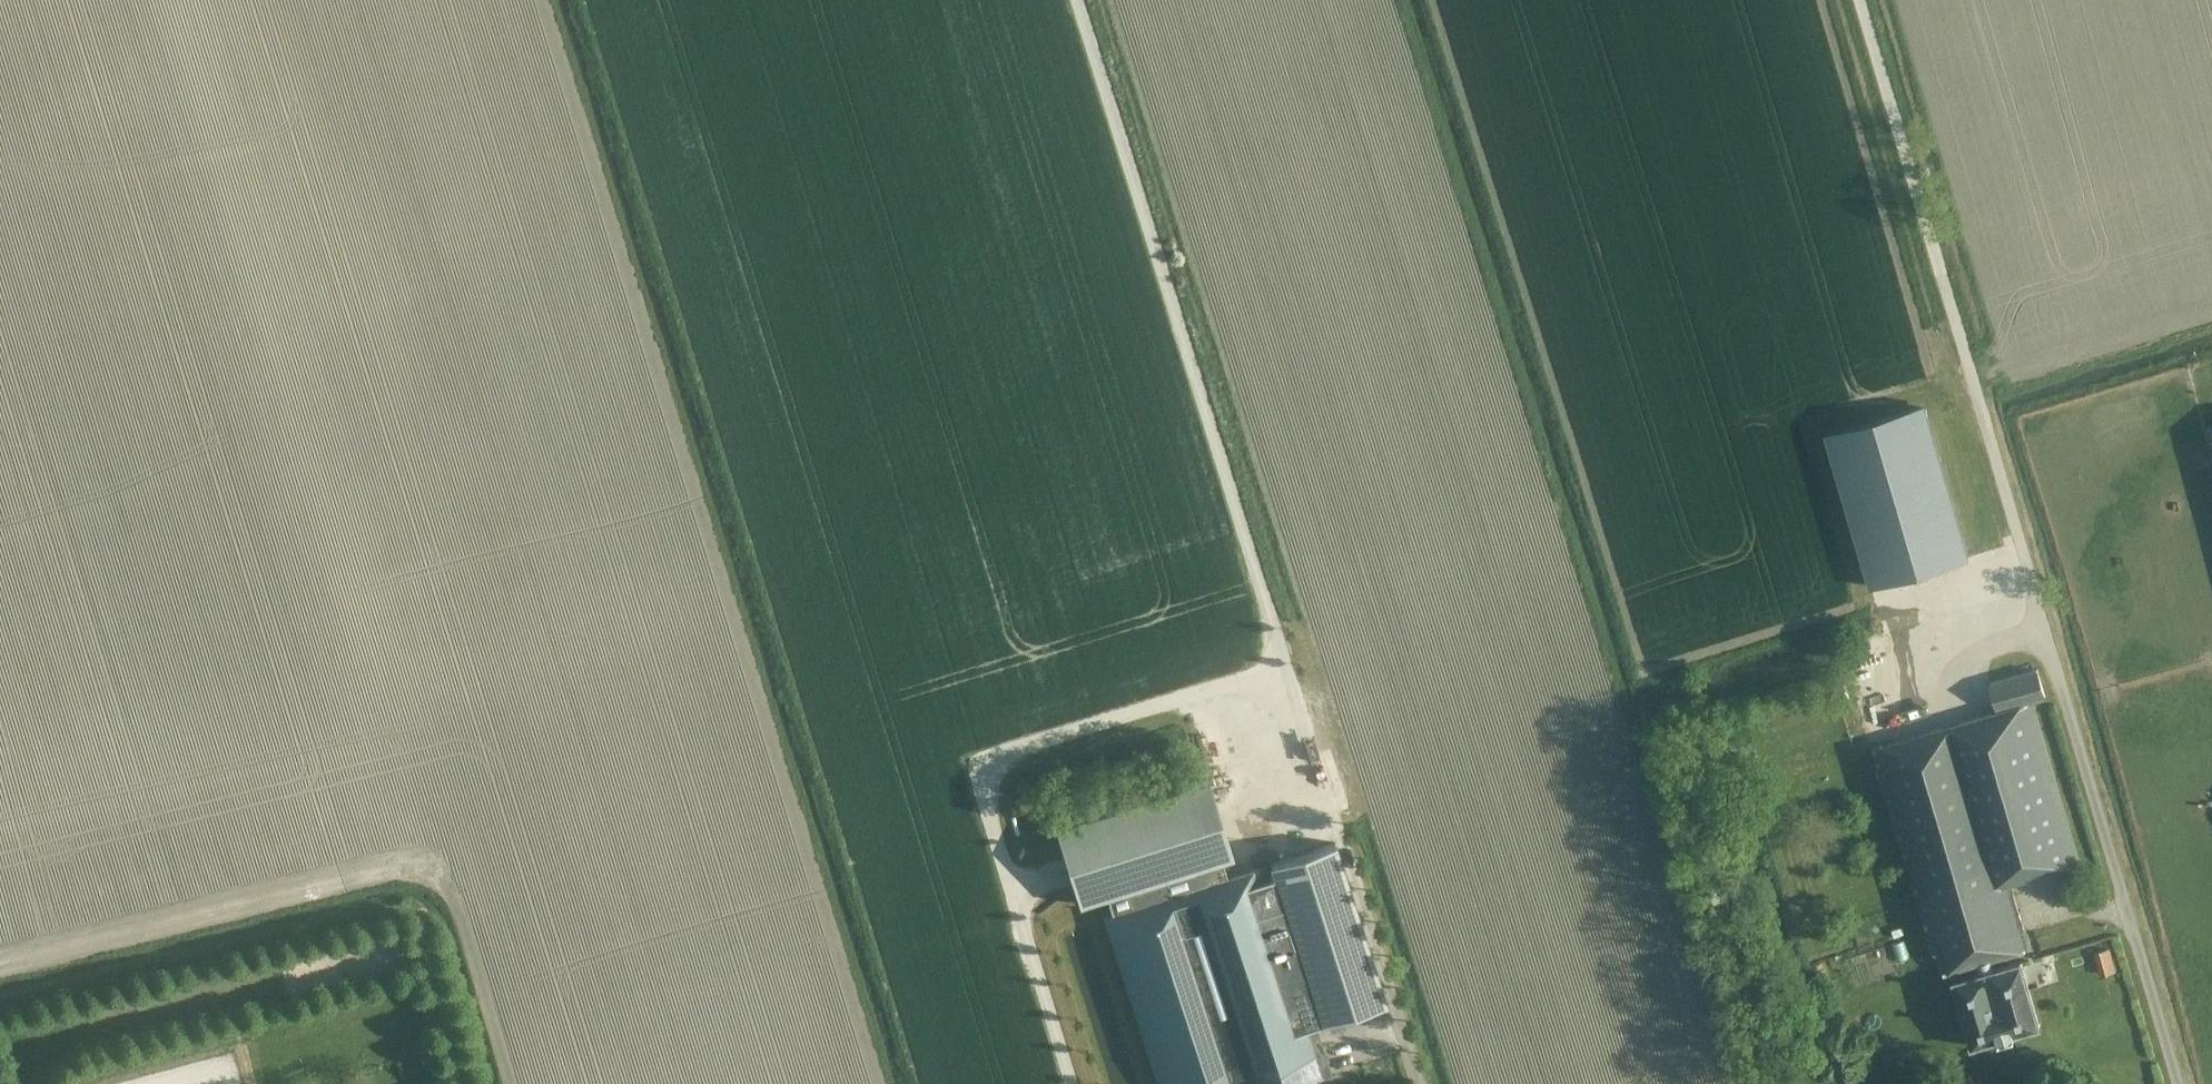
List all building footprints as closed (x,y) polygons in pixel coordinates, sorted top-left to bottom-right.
[(1925,407),(1826,436),(1870,586),(1968,557),(1925,407)] [(1870,746),(1928,940),(1932,954),(1936,953),(1942,972),(1965,965),(1968,975),(1953,980),(1972,1044),(2038,1024),(2020,960),(1992,968),(1989,958),(2024,948),(2019,928),(2023,927),(2009,881),(2078,861),(2031,701),(2044,697),(2037,671),(1990,684),(1997,711),(1870,746)] [(1221,860),(1232,856),(1207,778),(1054,828),(1079,904),(1106,895),(1112,913),(1103,916),(1158,1083),(1318,1083),(1315,1077),(1331,1073),(1314,1023),(1387,1000),(1336,841),(1297,853),(1227,876),(1221,860)] [(2107,975),(2123,968),(2114,945),(2098,952),(2107,975)]
